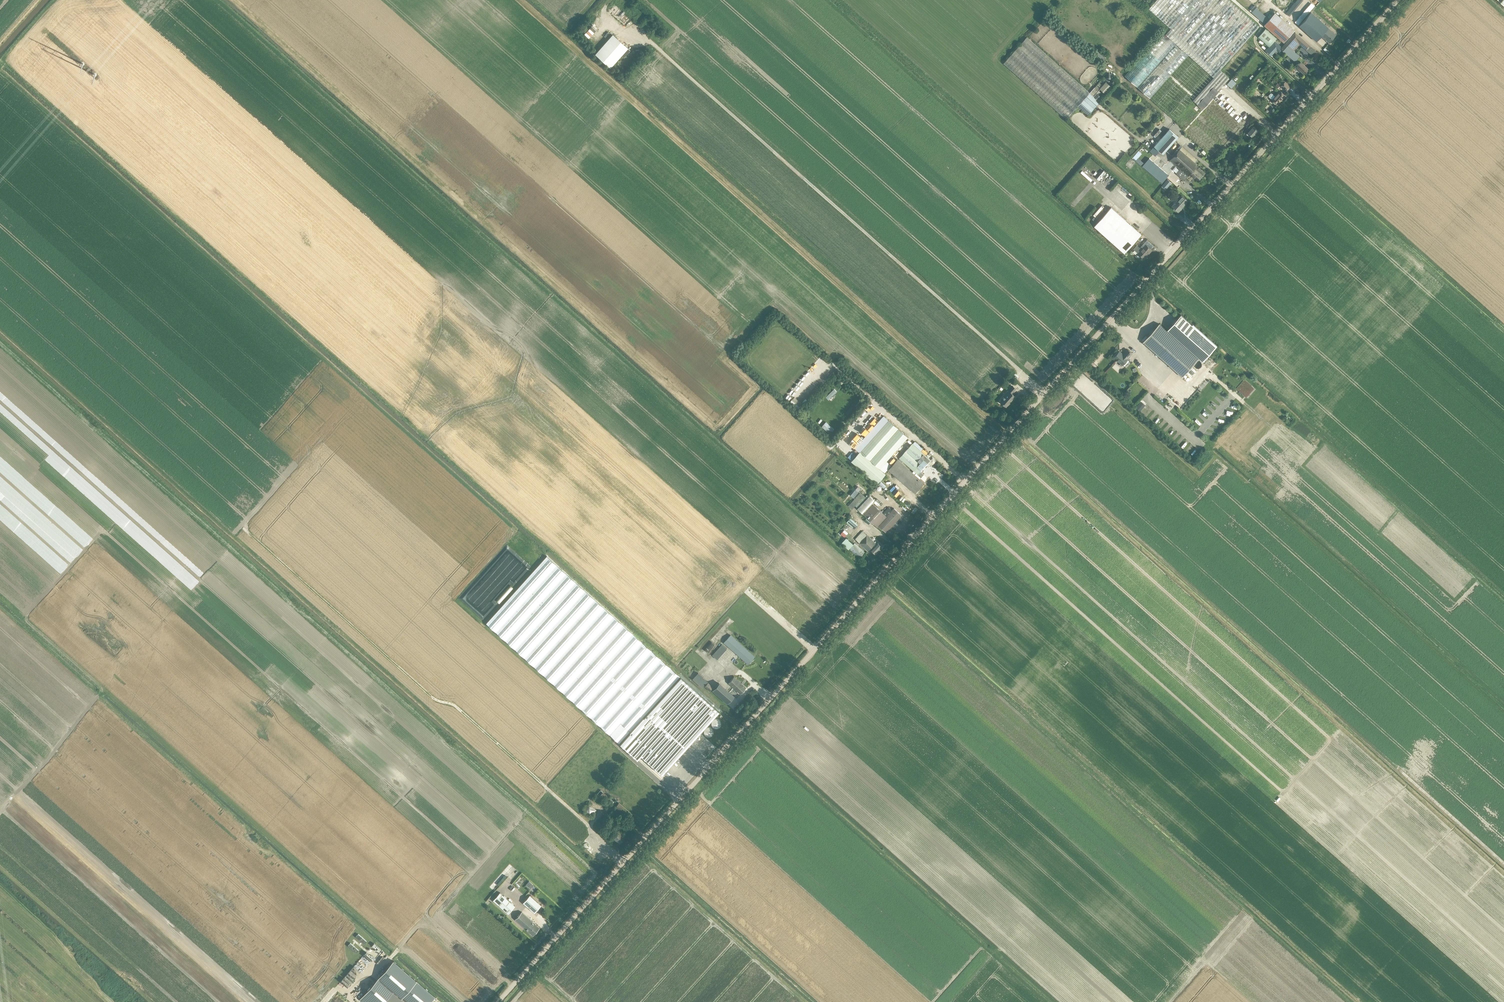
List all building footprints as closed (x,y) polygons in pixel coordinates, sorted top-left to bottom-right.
[(1230,0),(1196,0),(1171,28),(1166,34),(1128,78),(1175,120),(1194,100),(1198,104),(1198,105),(1203,110),(1221,88),(1230,78),(1220,70),(1259,26),(1230,0)] [(1149,8),(1171,28),(1196,0),(1156,0),(1149,8)] [(1287,13),(1291,16),(1302,0),(1296,0),(1287,13)] [(1249,9),(1264,20),(1268,15),(1253,4),(1249,9)] [(1275,13),(1265,25),(1284,43),(1295,31),(1275,13)] [(1330,42),(1336,35),(1312,13),(1300,26),(1317,41),(1322,36),(1330,42)] [(1258,36),(1270,46),(1277,38),(1266,28),(1258,36)] [(1314,56),(1317,51),(1296,32),(1282,47),(1281,48),(1282,49),(1289,56),(1296,61),(1299,63),(1295,68),(1300,72),(1301,70),(1305,74),(1309,69),(1301,62),(1303,59),(1294,50),(1300,44),(1314,56)] [(596,54),(611,67),(628,48),(612,35),(596,54)] [(1090,92),(1027,37),(1004,63),(1067,119),(1076,109),(1090,92)] [(1269,51),(1268,53),(1269,54),(1275,48),(1279,52),(1282,49),(1281,48),(1279,47),(1277,46),(1277,45),(1275,43),(1268,50),(1269,51)] [(1104,78),(1109,82),(1114,76),(1109,72),(1104,78)] [(1100,88),(1106,93),(1112,86),(1106,81),(1100,88)] [(1287,91),(1291,86),(1286,82),(1282,86),(1287,91)] [(1090,92),(1076,109),(1078,111),(1080,108),(1088,115),(1100,102),(1098,100),(1102,97),(1099,94),(1101,92),(1095,87),(1090,92)] [(1279,105),(1286,96),(1281,91),(1273,99),(1275,100),(1274,102),(1276,104),(1277,103),(1279,105)] [(1251,124),(1249,122),(1246,125),(1249,127),(1246,130),(1253,137),(1259,130),(1254,126),(1253,126),(1251,124)] [(1163,154),(1179,137),(1170,129),(1155,146),(1163,154)] [(1198,180),(1205,173),(1195,163),(1198,160),(1194,156),(1183,147),(1170,160),(1184,173),(1177,181),(1181,185),(1191,174),(1198,180)] [(1133,156),(1136,159),(1142,153),(1139,150),(1133,156)] [(1146,161),(1144,160),(1141,163),(1148,169),(1154,162),(1150,158),(1146,161)] [(1155,165),(1160,169),(1165,164),(1161,159),(1155,165)] [(1162,169),(1159,173),(1166,178),(1169,174),(1162,169)] [(1100,179),(1106,171),(1104,170),(1098,177),(1100,179)] [(1179,212),(1189,201),(1182,195),(1172,206),(1179,212)] [(1106,210),(1103,208),(1105,206),(1102,204),(1093,215),(1099,220),(1106,212),(1105,211),(1106,210)] [(1125,253),(1142,234),(1111,207),(1095,226),(1125,253)] [(1144,258),(1152,249),(1146,244),(1138,253),(1144,258)] [(1181,315),(1167,330),(1198,358),(1198,357),(1202,361),(1216,345),(1181,315)] [(1160,323),(1143,342),(1182,376),(1198,358),(1167,330),(1160,323)] [(1120,351),(1114,357),(1123,365),(1128,359),(1128,358),(1132,353),(1128,349),(1123,354),(1120,351)] [(1245,379),(1237,388),(1246,397),(1254,388),(1245,379)] [(1016,397),(1012,394),(1017,389),(1013,385),(1009,391),(1003,397),(1004,398),(1001,401),(1002,401),(1001,403),(1006,407),(1012,401),(1016,397)] [(1141,400),(1137,406),(1142,409),(1146,403),(1141,400)] [(884,415),(855,447),(860,452),(852,461),(877,484),(886,473),(885,472),(892,465),(887,461),(908,437),(884,415)] [(822,425),(830,433),(835,428),(827,421),(822,425)] [(931,459),(921,450),(923,448),(915,442),(913,444),(913,443),(900,458),(918,474),(921,477),(924,474),(921,471),(931,459)] [(915,492),(923,482),(898,460),(889,469),(915,492)] [(891,488),(890,489),(897,496),(901,491),(897,488),(899,486),(896,484),(890,479),(886,483),(891,488)] [(922,498),(932,490),(927,485),(918,494),(922,498)] [(860,492),(854,499),(852,502),(848,506),(852,509),(864,496),(860,492)] [(881,511),(873,504),(868,499),(858,509),(871,521),(872,521),(878,527),(879,525),(886,532),(902,515),(894,508),(887,516),(881,511)] [(855,529),(860,522),(852,515),(847,522),(855,529)] [(876,553),(882,546),(878,542),(876,545),(875,544),(876,543),(863,531),(856,539),(869,551),(874,546),(872,549),(876,553)] [(860,559),(866,553),(854,542),(853,543),(847,537),(841,543),(849,549),(860,559)] [(546,556),(486,624),(581,709),(592,718),(620,743),(637,759),(641,755),(662,774),(719,712),(718,711),(546,556)] [(718,634),(707,647),(710,650),(722,637),(718,634)] [(748,664),(755,657),(731,635),(724,642),(748,664)] [(717,659),(727,649),(722,644),(712,655),(717,659)] [(702,688),(708,681),(698,672),(692,679),(702,688)] [(741,694),(746,687),(734,677),(729,683),(741,694)] [(710,691),(713,687),(708,682),(704,686),(710,691)] [(728,704),(734,696),(719,683),(713,690),(728,704)] [(713,727),(722,725),(719,718),(711,720),(713,727)] [(704,730),(709,736),(714,731),(709,725),(704,730)] [(613,804),(616,800),(612,796),(610,798),(601,790),(597,794),(606,802),(609,800),(613,804)] [(590,803),(586,809),(591,813),(596,808),(590,803)] [(629,819),(633,815),(619,803),(615,807),(629,819)] [(619,830),(612,837),(620,843),(626,836),(619,830)] [(515,905),(500,892),(493,900),(508,913),(515,905)] [(523,903),(535,913),(542,905),(530,895),(523,903)] [(533,935),(540,928),(522,912),(515,919),(533,935)] [(359,932),(356,935),(364,943),(367,940),(359,932)] [(348,944),(356,952),(359,949),(351,942),(348,944)] [(395,963),(380,980),(401,997),(407,1001),(431,1001),(435,997),(395,963)] [(401,997),(380,980),(360,1001),(361,1001),(407,1001),(401,997)]
